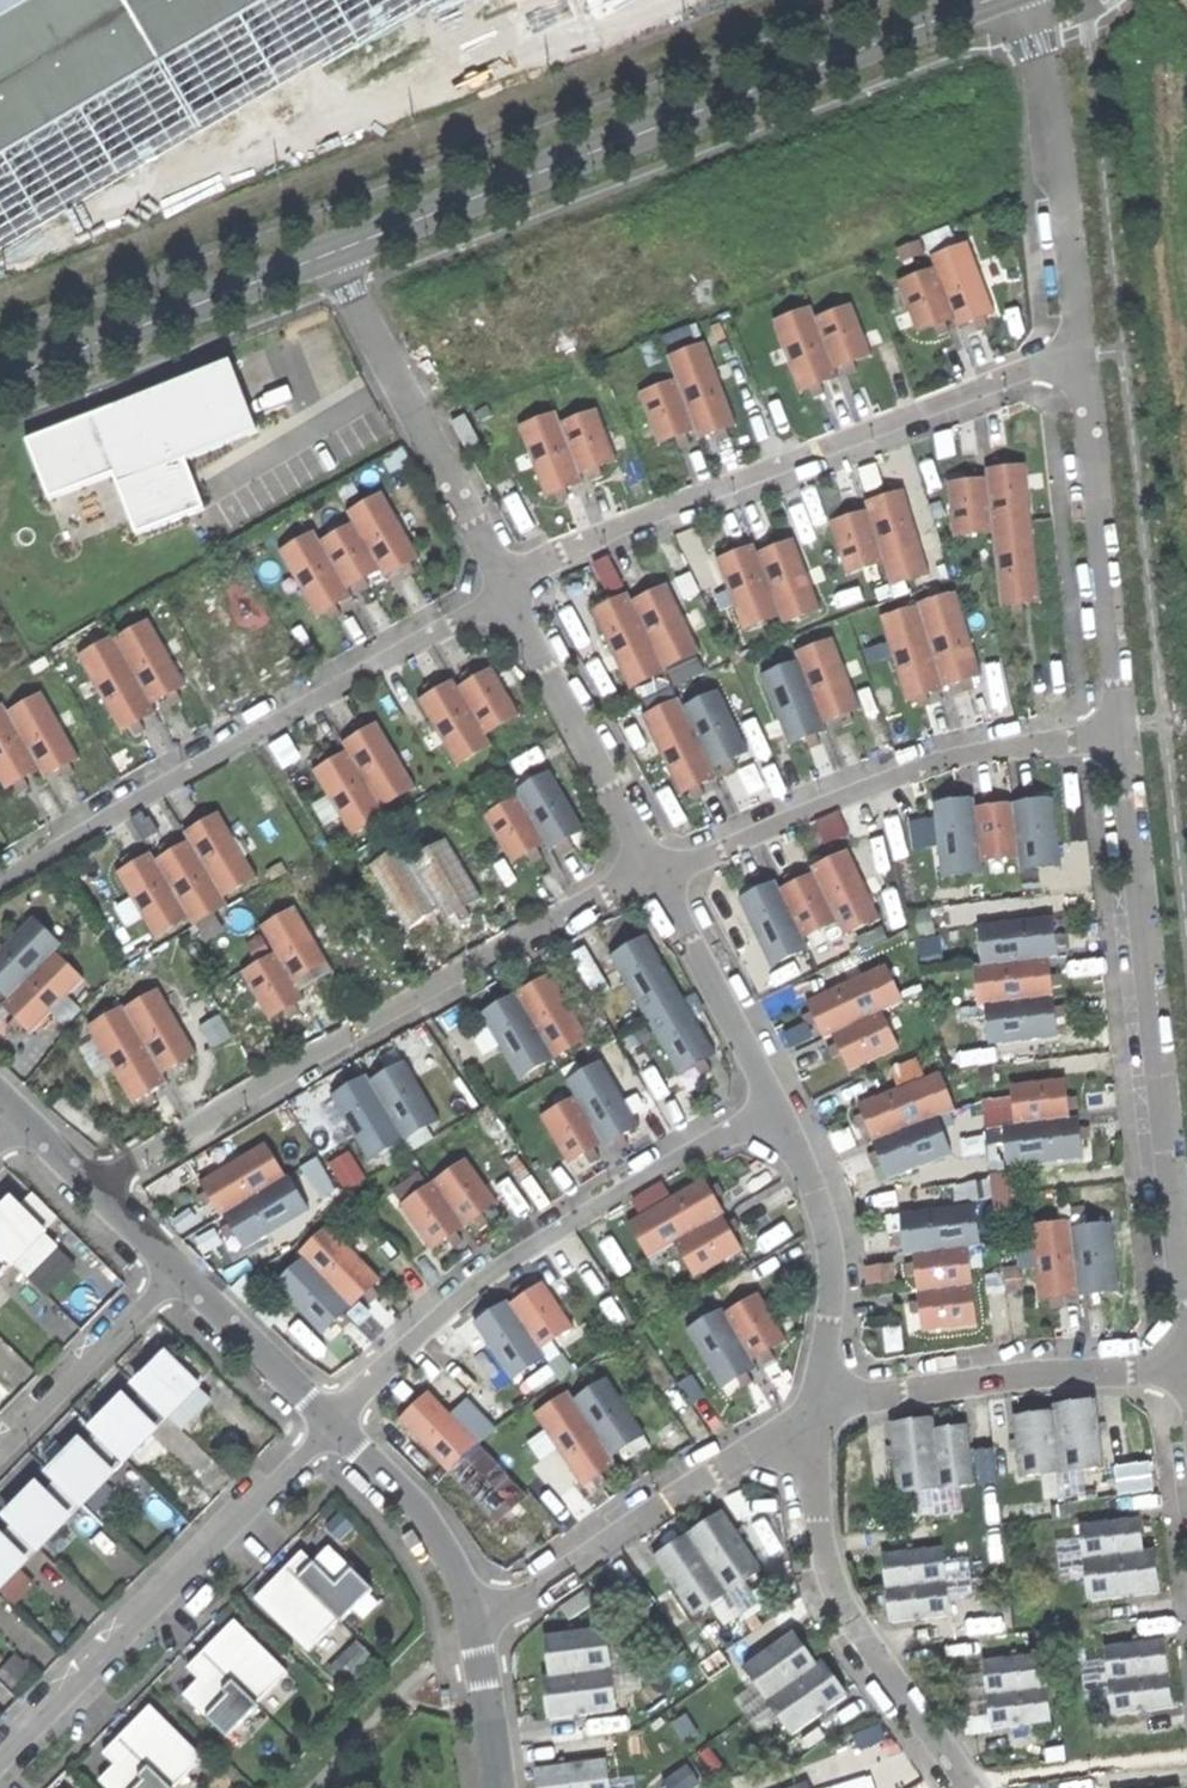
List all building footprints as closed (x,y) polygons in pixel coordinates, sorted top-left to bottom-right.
[(289,0),(0,0),(0,171),(289,0)] [(926,235),(933,252),(958,242),(951,225),(926,235)] [(973,245),(935,259),(939,271),(958,322),(962,332),(982,324),(1000,317),(973,245)] [(942,329),(958,322),(939,271),(904,284),(923,335),(942,329)] [(857,308),(820,321),(839,373),(859,366),(876,360),(857,308)] [(816,310),(778,324),(804,397),(825,390),(842,384),(839,373),(820,321),(816,310)] [(710,346),(673,359),(681,382),(700,435),(703,442),(725,435),(740,429),(710,346)] [(226,362),(24,441),(46,498),(110,473),(135,537),(205,510),(185,459),(254,432),(226,362)] [(682,441),(700,435),(681,382),(645,395),(664,448),(682,441)] [(602,412),(565,426),(584,479),(605,471),(621,465),(602,412)] [(560,414),(522,428),(550,503),(569,496),(588,489),(584,479),(565,426),(560,414)] [(1007,470),(990,472),(991,480),(997,539),(1006,613),(1026,610),(1046,608),(1030,467),(1007,470)] [(959,543),(997,539),(991,480),(973,482),(952,484),(959,543)] [(889,499),(869,505),(872,514),(888,566),(896,590),(934,578),(908,493),(889,499)] [(388,495),(354,514),(360,525),(388,574),(392,581),(411,571),(426,562),(388,495)] [(851,577),(888,566),(872,514),(852,520),(835,525),(851,577)] [(372,583),(388,574),(360,525),(325,544),(353,594),(372,583)] [(358,602),(353,594),(325,544),(319,534),(284,553),(323,622),(342,611),(358,602)] [(781,548),(761,556),(787,620),(790,628),(827,614),(798,541),(781,548)] [(748,635),(787,620),(761,556),(759,548),(741,555),(720,563),(748,635)] [(655,594),(636,604),(670,676),(706,658),(672,586),(655,594)] [(959,594),(922,606),(922,607),(949,691),(968,685),(986,679),(959,594)] [(635,692),(670,676),(636,604),(632,595),(616,602),(597,612),(635,692)] [(950,694),(949,691),(922,607),(885,619),(912,706),(933,700),(950,694)] [(153,621),(118,639),(157,709),(175,699),(191,690),(153,621)] [(161,717),(157,709),(118,639),(84,658),(127,736),(145,726),(161,717)] [(838,641),(800,655),(803,664),(828,729),(848,722),(865,715),(838,641)] [(831,737),(828,729),(803,664),(767,678),(794,750),(812,744),(831,737)] [(478,680),(462,690),(489,736),(524,716),(497,669),(478,680)] [(496,747),(489,736),(462,690),(458,682),(441,692),(423,703),(461,767),(496,747)] [(724,693),(687,711),(718,776),(738,766),(755,758),(724,693)] [(46,694),(11,714),(46,775),(50,783),(68,772),(85,763),(46,694)] [(683,702),(648,719),(686,800),(703,792),(722,784),(718,776),(687,711),(683,702)] [(46,775),(11,714),(7,706),(0,709),(0,774),(11,794),(30,784),(46,775)] [(368,732),(348,744),(353,752),(387,809),(421,789),(383,724),(368,732)] [(391,817),(387,809),(353,752),(338,761),(318,773),(356,837),(391,817)] [(555,769),(517,791),(522,800),(549,847),(552,852),(573,840),(590,831),(555,769)] [(981,876),(980,863),(974,806),(973,796),(950,799),(930,801),(939,880),(981,876)] [(1031,800),(1011,802),(1017,859),(1018,872),(1059,867),(1052,798),(1031,800)] [(533,855),(549,847),(522,800),(490,818),(516,865),(533,855)] [(992,804),(974,806),(980,863),(1017,859),(1011,802),(992,804)] [(843,809),(817,817),(826,843),(852,834),(843,809)] [(208,822),(188,834),(193,843),(227,899),(261,879),(222,814),(208,822)] [(451,838),(416,858),(447,913),(450,918),(468,908),(486,899),(451,838)] [(231,906),(227,899),(193,843),(177,852),(160,862),(194,918),(198,926),(231,906)] [(434,920),(447,913),(416,858),(410,847),(375,866),(413,932),(434,920)] [(809,866),(812,874),(836,923),(843,939),(880,921),(845,849),(829,857),(809,866)] [(159,939),(194,918),(160,862),(156,855),(139,865),(121,876),(159,939)] [(801,940),(836,923),(812,874),(794,883),(778,891),(801,940)] [(808,955),(801,940),(778,891),(774,882),(753,892),(737,900),(771,972),(808,955)] [(299,910),(265,930),(279,955),(302,994),(321,983),(336,974),(299,910)] [(977,926),(980,967),(1050,961),(1057,960),(1055,938),(1053,919),(977,926)] [(12,1001),(60,954),(66,948),(39,920),(0,958),(0,989),(12,1001)] [(714,1055),(645,936),(625,947),(608,957),(677,1076),(696,1065),(714,1055)] [(88,982),(60,954),(12,1001),(6,1007),(20,1022),(33,1035),(88,982)] [(307,1003),(302,994),(279,955),(246,974),(273,1022),(293,1010),(307,1003)] [(984,1007),(1053,1001),(1052,981),(1050,961),(980,967),(972,968),(976,1007),(984,1007)] [(884,964),(804,1000),(814,1022),(822,1039),(830,1035),(880,1012),(901,1003),(884,964)] [(498,1007),(482,1016),(519,1080),(588,1040),(551,976),(542,981),(536,972),(532,974),(526,978),(532,988),(508,1002),(502,992),(497,995),(492,998),(498,1007)] [(161,991),(128,1010),(166,1075),(186,1064),(199,1057),(161,991)] [(988,1047),(1057,1041),(1055,1017),(1053,1001),(984,1007),(988,1047)] [(170,1083),(166,1075),(128,1010),(93,1030),(135,1103),(154,1092),(170,1083)] [(898,1050),(880,1012),(830,1035),(838,1054),(847,1073),(898,1050)] [(575,1099),(542,1119),(568,1163),(583,1154),(589,1164),(594,1161),(599,1158),(593,1148),(602,1143),(604,1147),(613,1141),(619,1151),(624,1148),(629,1145),(623,1135),(639,1126),(602,1063),(566,1084),(575,1099)] [(348,1089),(332,1098),(370,1162),(439,1121),(405,1064),(389,1073),(384,1064),(379,1067),(374,1070),(379,1080),(371,1084),(367,1078),(358,1083),(352,1074),(347,1077),(342,1080),(348,1089)] [(940,1073),(856,1105),(864,1126),(871,1143),(937,1118),(955,1111),(940,1073)] [(1015,1127),(1069,1121),(1067,1100),(1064,1079),(1010,1086),(1015,1127)] [(937,1118),(871,1143),(879,1164),(886,1181),(952,1156),(937,1118)] [(1006,1168),(1082,1159),(1079,1138),(1077,1120),(1069,1121),(1015,1127),(1002,1129),(1006,1168)] [(207,1192),(197,1197),(200,1202),(203,1207),(213,1202),(222,1217),(226,1215),(230,1223),(220,1229),(223,1234),(226,1239),(236,1234),(245,1249),(307,1212),(265,1144),(201,1182),(207,1192)] [(466,1160),(401,1206),(431,1249),(446,1239),(452,1248),(458,1244),(462,1241),(456,1232),(472,1220),(479,1230),(483,1227),(488,1223),(482,1214),(497,1204),(466,1160)] [(994,1172),(997,1207),(1009,1206),(1006,1171),(994,1172)] [(723,1215),(714,1200),(708,1190),(703,1180),(629,1224),(649,1259),(676,1243),(720,1217),(723,1215)] [(708,1190),(714,1200),(723,1194),(720,1190),(717,1184),(708,1190)] [(37,1196),(23,1209),(48,1234),(61,1221),(37,1196)] [(16,1269),(19,1266),(50,1236),(48,1234),(23,1209),(15,1201),(0,1215),(0,1253),(16,1269)] [(974,1206),(897,1216),(900,1235),(903,1256),(912,1255),(966,1248),(979,1246),(974,1206)] [(731,1235),(725,1225),(720,1217),(676,1243),(696,1277),(740,1251),(731,1235)] [(725,1225),(731,1235),(740,1230),(738,1225),(734,1219),(725,1225)] [(1029,1224),(1037,1299),(1058,1296),(1079,1294),(1071,1228),(1070,1219),(1029,1224)] [(1111,1223),(1071,1228),(1079,1294),(1097,1292),(1119,1289),(1111,1223)] [(305,1260),(276,1287),(321,1335),(335,1322),(342,1330),(347,1326),(351,1322),(343,1314),(363,1295),(371,1303),(375,1299),(380,1295),(372,1287),(379,1280),(329,1227),(299,1254),(305,1260)] [(63,1249),(50,1236),(19,1266),(32,1279),(63,1249)] [(966,1248),(912,1255),(914,1273),(916,1292),(971,1285),(966,1248)] [(529,1295),(519,1301),(511,1307),(540,1349),(572,1327),(544,1285),(529,1295)] [(512,1292),(519,1301),(529,1295),(522,1285),(518,1288),(512,1292)] [(976,1325),(971,1285),(916,1292),(919,1315),(922,1332),(976,1325)] [(725,1316),(751,1360),(759,1355),(770,1349),(777,1345),(785,1340),(759,1296),(725,1316)] [(484,1306),(490,1315),(500,1309),(493,1300),(489,1303),(484,1306)] [(508,1303),(500,1309),(490,1315),(475,1325),(512,1380),(545,1358),(540,1349),(511,1307),(508,1303)] [(737,1380),(747,1374),(756,1368),(751,1360),(725,1316),(723,1311),(688,1332),(721,1389),(730,1384),(737,1380)] [(190,1349),(179,1361),(204,1385),(215,1374),(190,1349)] [(770,1349),(759,1355),(765,1365),(775,1359),(770,1349)] [(135,1387),(171,1423),(173,1421),(203,1391),(206,1387),(204,1385),(179,1361),(170,1352),(151,1370),(135,1387)] [(15,1389),(0,1374),(0,1404),(15,1389)] [(752,1383),(747,1374),(737,1380),(742,1389),(752,1383)] [(689,1377),(677,1386),(691,1406),(703,1397),(689,1377)] [(575,1401),(611,1456),(619,1451),(629,1445),(635,1441),(644,1435),(607,1379),(575,1401)] [(216,1403),(203,1391),(173,1421),(186,1433),(216,1403)] [(430,1393),(422,1401),(413,1409),(401,1421),(497,1523),(510,1511),(518,1503),(526,1496),(430,1393)] [(406,1401),(413,1409),(422,1401),(414,1393),(410,1397),(406,1401)] [(93,1431),(128,1466),(135,1459),(156,1439),(163,1432),(127,1396),(111,1413),(93,1431)] [(617,1465),(611,1456),(575,1401),(540,1423),(582,1487),(591,1481),(601,1475),(617,1465)] [(1020,1476),(1041,1474),(1083,1470),(1103,1467),(1096,1402),(1076,1404),(1053,1406),(1054,1413),(1040,1415),(1014,1418),(1020,1476)] [(898,1493),(918,1491),(960,1486),(973,1484),(967,1427),(950,1429),(934,1431),(933,1419),(909,1422),(890,1424),(898,1493)] [(170,1453),(156,1439),(135,1459),(150,1474),(170,1453)] [(49,1475),(85,1510),(90,1505),(111,1484),(119,1476),(84,1440),(66,1458),(49,1475)] [(629,1445),(619,1451),(625,1461),(635,1454),(629,1445)] [(1086,1496),(1083,1470),(1041,1474),(1043,1501),(1086,1496)] [(601,1475),(591,1481),(598,1490),(602,1487),(607,1484),(601,1475)] [(7,1518),(41,1553),(75,1519),(40,1484),(24,1501),(7,1518)] [(123,1496),(111,1484),(90,1505),(102,1517),(123,1496)] [(963,1513),(960,1486),(918,1491),(921,1517),(963,1513)] [(526,1511),(518,1503),(510,1511),(517,1519),(521,1516),(526,1511)] [(692,1617),(709,1605),(744,1582),(762,1570),(723,1513),(706,1525),(672,1547),(654,1560),(692,1617)] [(1081,1525),(1082,1538),(1087,1580),(1089,1600),(1157,1593),(1155,1570),(1153,1550),(1141,1551),(1140,1535),(1138,1518),(1081,1525)] [(3,1594),(26,1571),(33,1563),(0,1530),(0,1596),(3,1594)] [(1060,1583),(1087,1580),(1082,1538),(1055,1541),(1060,1583)] [(947,1603),(942,1561),(941,1548),(884,1554),(886,1572),(889,1606),(891,1622),(948,1616),(947,1603)] [(334,1550),(318,1565),(320,1567),(321,1568),(341,1589),(357,1573),(334,1550)] [(300,1562),(291,1570),(304,1583),(320,1567),(318,1565),(307,1554),(300,1562)] [(942,1561),(947,1603),(973,1600),(969,1558),(942,1561)] [(321,1568),(320,1567),(304,1583),(344,1623),(375,1592),(357,1573),(341,1589),(321,1568)] [(274,1587),(260,1601),(312,1654),(344,1623),(304,1583),(291,1570),(274,1587)] [(40,1585),(26,1571),(3,1594),(17,1608),(40,1585)] [(759,1604),(744,1582),(709,1605),(724,1627),(759,1604)] [(586,1591),(561,1609),(569,1620),(594,1602),(586,1591)] [(221,1640),(207,1654),(238,1684),(260,1706),(291,1675),(238,1623),(221,1640)] [(613,1691),(607,1650),(604,1629),(587,1631),(546,1637),(551,1676),(544,1677),(547,1701),(550,1720),(615,1711),(613,1691)] [(744,1667),(756,1684),(780,1719),(792,1735),(846,1697),(835,1682),(821,1662),(815,1666),(801,1647),(792,1634),(744,1667)] [(335,1665),(358,1684),(379,1658),(357,1639),(335,1665)] [(1105,1647),(1107,1660),(1112,1702),(1113,1715),(1170,1708),(1168,1687),(1165,1657),(1163,1641),(1105,1647)] [(607,1650),(613,1691),(639,1687),(633,1646),(607,1650)] [(188,1696),(213,1720),(234,1699),(228,1694),(238,1684),(207,1654),(191,1670),(203,1682),(197,1688),(188,1696)] [(985,1669),(986,1674),(990,1716),(991,1722),(992,1729),(1049,1722),(1041,1654),(984,1661),(985,1669)] [(1085,1705),(1112,1702),(1107,1660),(1081,1663),(1085,1705)] [(964,1719),(990,1716),(986,1674),(959,1677),(964,1719)] [(234,1699),(213,1720),(230,1738),(261,1707),(260,1706),(238,1684),(228,1694),(234,1699)] [(758,1734),(780,1719),(756,1684),(734,1699),(758,1734)] [(154,1770),(172,1787),(180,1787),(207,1760),(154,1708),(138,1725),(123,1740),(154,1770)] [(110,1787),(146,1787),(149,1785),(144,1780),(154,1770),(123,1740),(107,1756),(119,1768),(114,1773),(104,1783),(110,1787)] [(608,1781),(605,1760),(537,1770),(539,1787),(609,1787),(608,1781)] [(154,1770),(144,1780),(149,1785),(146,1787),(172,1787),(154,1770)] [(609,1787),(636,1787),(634,1777),(608,1781),(609,1787)]
